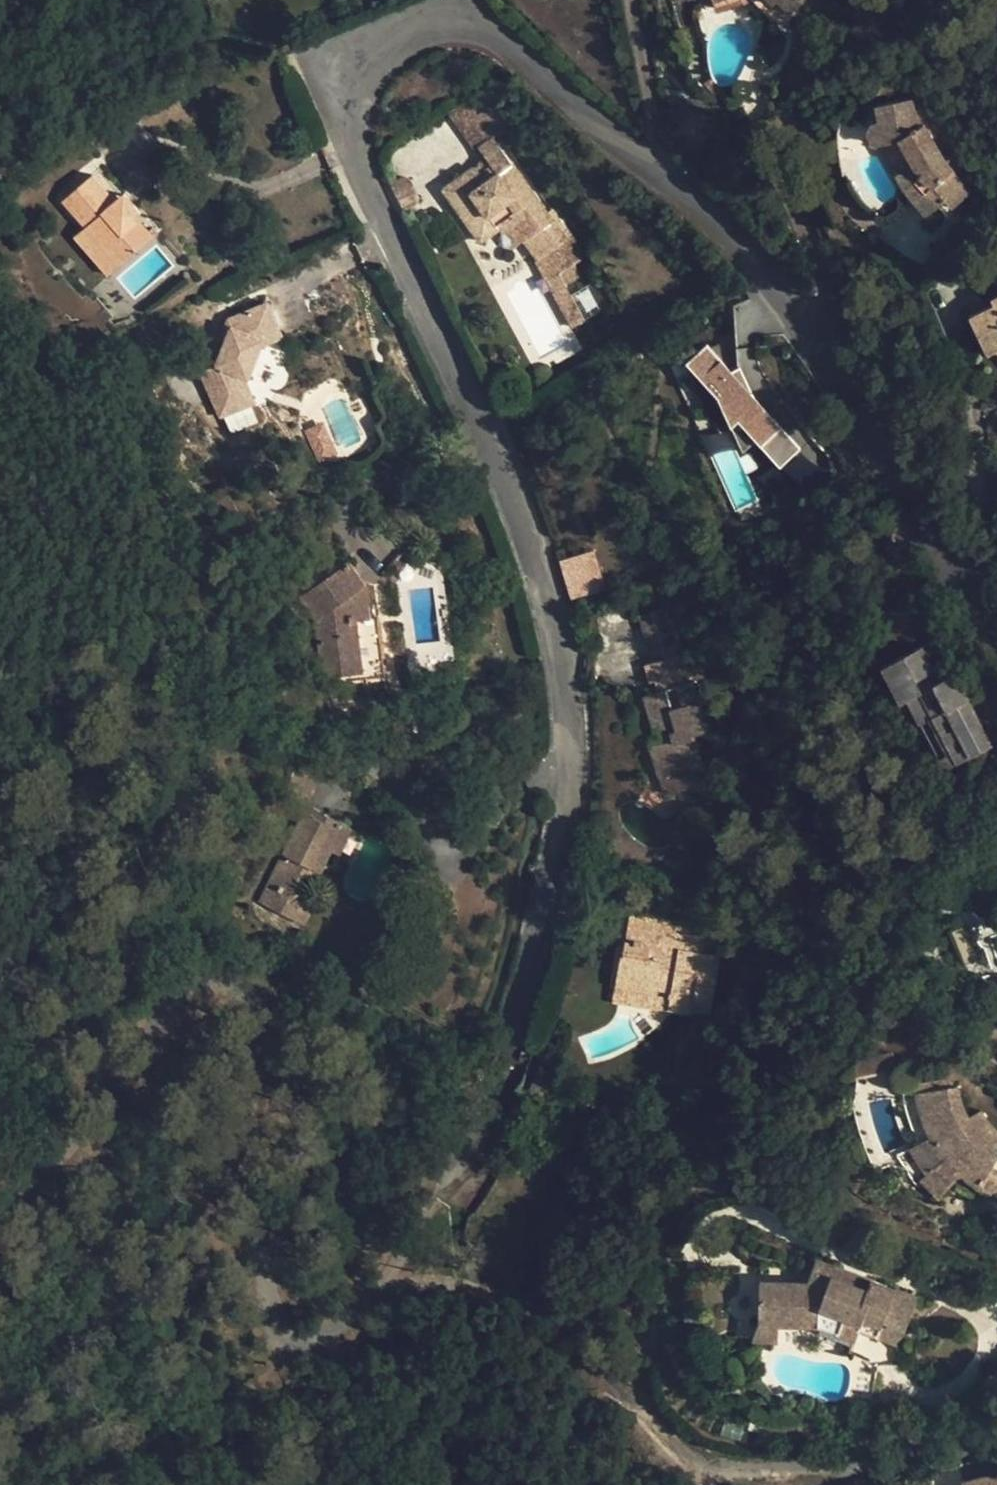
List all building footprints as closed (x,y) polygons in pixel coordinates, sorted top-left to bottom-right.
[(773,5),(777,1),(790,15),(804,0),(768,0),(773,5)] [(911,100),(875,106),(878,121),(872,124),(869,126),(867,131),(867,135),(869,138),(871,141),(875,144),(899,140),(914,166),(920,177),(904,190),(926,217),(944,202),(951,196),(957,203),(970,192),(943,160),(923,125),(916,129),(911,100)] [(497,134),(505,129),(492,114),(485,108),(476,114),(469,105),(451,117),(475,151),(478,149),(490,165),(479,173),(475,166),(443,189),(480,242),(498,228),(513,249),(524,240),(538,260),(540,258),(551,279),(559,274),(569,266),(584,256),(552,211),(547,214),(493,138),(498,135),(497,134)] [(914,166),(897,176),(904,190),(920,177),(914,166)] [(84,226),(119,266),(153,235),(138,218),(139,218),(140,216),(140,215),(140,214),(140,213),(140,212),(139,211),(123,192),(114,200),(91,174),(69,194),(79,206),(72,212),(84,226)] [(79,206),(69,194),(61,200),(72,212),(79,206)] [(944,202),(950,209),(957,203),(951,196),(944,202)] [(119,266),(84,226),(74,236),(108,275),(119,266)] [(540,258),(538,260),(536,261),(547,282),(551,279),(540,258)] [(569,266),(559,274),(564,282),(575,276),(569,266)] [(551,279),(547,282),(572,328),(585,321),(564,282),(559,274),(551,279)] [(970,316),(988,355),(996,350),(996,296),(992,298),(994,304),(970,316)] [(268,301),(228,319),(231,325),(225,343),(216,364),(211,376),(219,393),(211,396),(220,416),(254,401),(242,375),(241,375),(249,355),(256,358),(261,344),(282,335),(268,301)] [(231,325),(228,319),(220,341),(225,343),(231,325)] [(682,366),(749,447),(755,442),(777,469),(799,451),(710,343),(682,366)] [(248,377),(256,358),(249,355),(241,375),(242,375),(248,377)] [(211,376),(216,364),(200,371),(211,396),(219,393),(211,376)] [(558,558),(567,599),(604,590),(595,550),(558,558)] [(349,560),(303,595),(320,618),(330,610),(338,676),(364,673),(365,679),(386,676),(378,615),(370,616),(367,583),(349,560)] [(651,663),(643,665),(648,683),(653,682),(657,692),(642,697),(652,733),(656,732),(658,738),(646,741),(657,778),(659,778),(664,794),(706,781),(702,765),(703,765),(700,753),(702,752),(700,741),(697,742),(695,735),(710,730),(702,702),(703,702),(697,680),(703,679),(695,650),(685,653),(672,618),(670,619),(665,608),(637,616),(651,663)] [(932,662),(923,646),(882,666),(900,701),(907,697),(941,679),(932,662)] [(932,662),(941,679),(955,673),(945,655),(932,662)] [(991,744),(955,673),(941,679),(907,697),(943,768),(991,744)] [(322,752),(298,742),(290,781),(295,783),(314,791),(322,752)] [(301,812),(304,813),(307,805),(314,791),(295,783),(288,806),(301,812)] [(324,814),(307,805),(304,813),(321,821),(324,814)] [(304,813),(301,812),(257,902),(302,925),(314,899),(308,896),(302,893),(325,848),(330,851),(339,855),(351,828),(324,814),(321,821),(304,813)] [(330,851),(325,848),(302,893),(308,896),(330,851)] [(631,904),(625,942),(622,956),(620,955),(615,985),(670,995),(667,1010),(692,1013),(694,1004),(712,1007),(720,958),(702,955),(704,939),(705,935),(691,932),(694,918),(678,914),(679,910),(631,904)] [(670,995),(615,985),(611,1000),(667,1010),(670,995)] [(694,1004),(692,1013),(710,1017),(712,1007),(694,1004)] [(894,1070),(891,1050),(859,1055),(857,1075),(894,1070)] [(916,1091),(951,1086),(950,1080),(909,1085),(910,1092),(916,1091)] [(916,1091),(920,1111),(925,1127),(931,1136),(936,1145),(945,1157),(926,1173),(920,1179),(939,1197),(963,1176),(980,1188),(996,1195),(996,1172),(991,1169),(996,1159),(996,1132),(990,1125),(986,1120),(983,1116),(981,1113),(980,1110),(968,1117),(963,1107),(960,1101),(959,1097),(957,1086),(951,1086),(916,1091)] [(910,1148),(926,1173),(945,1157),(936,1145),(931,1136),(910,1148)] [(760,1281),(758,1323),(779,1324),(818,1326),(856,1340),(860,1329),(899,1344),(917,1298),(870,1280),(866,1290),(838,1279),(842,1269),(815,1259),(806,1283),(760,1281)] [(870,1280),(842,1269),(838,1279),(866,1290),(870,1280)] [(779,1324),(758,1323),(752,1339),(778,1341),(779,1324)] [(963,1482),(964,1484),(996,1484),(996,1473),(963,1482)]
